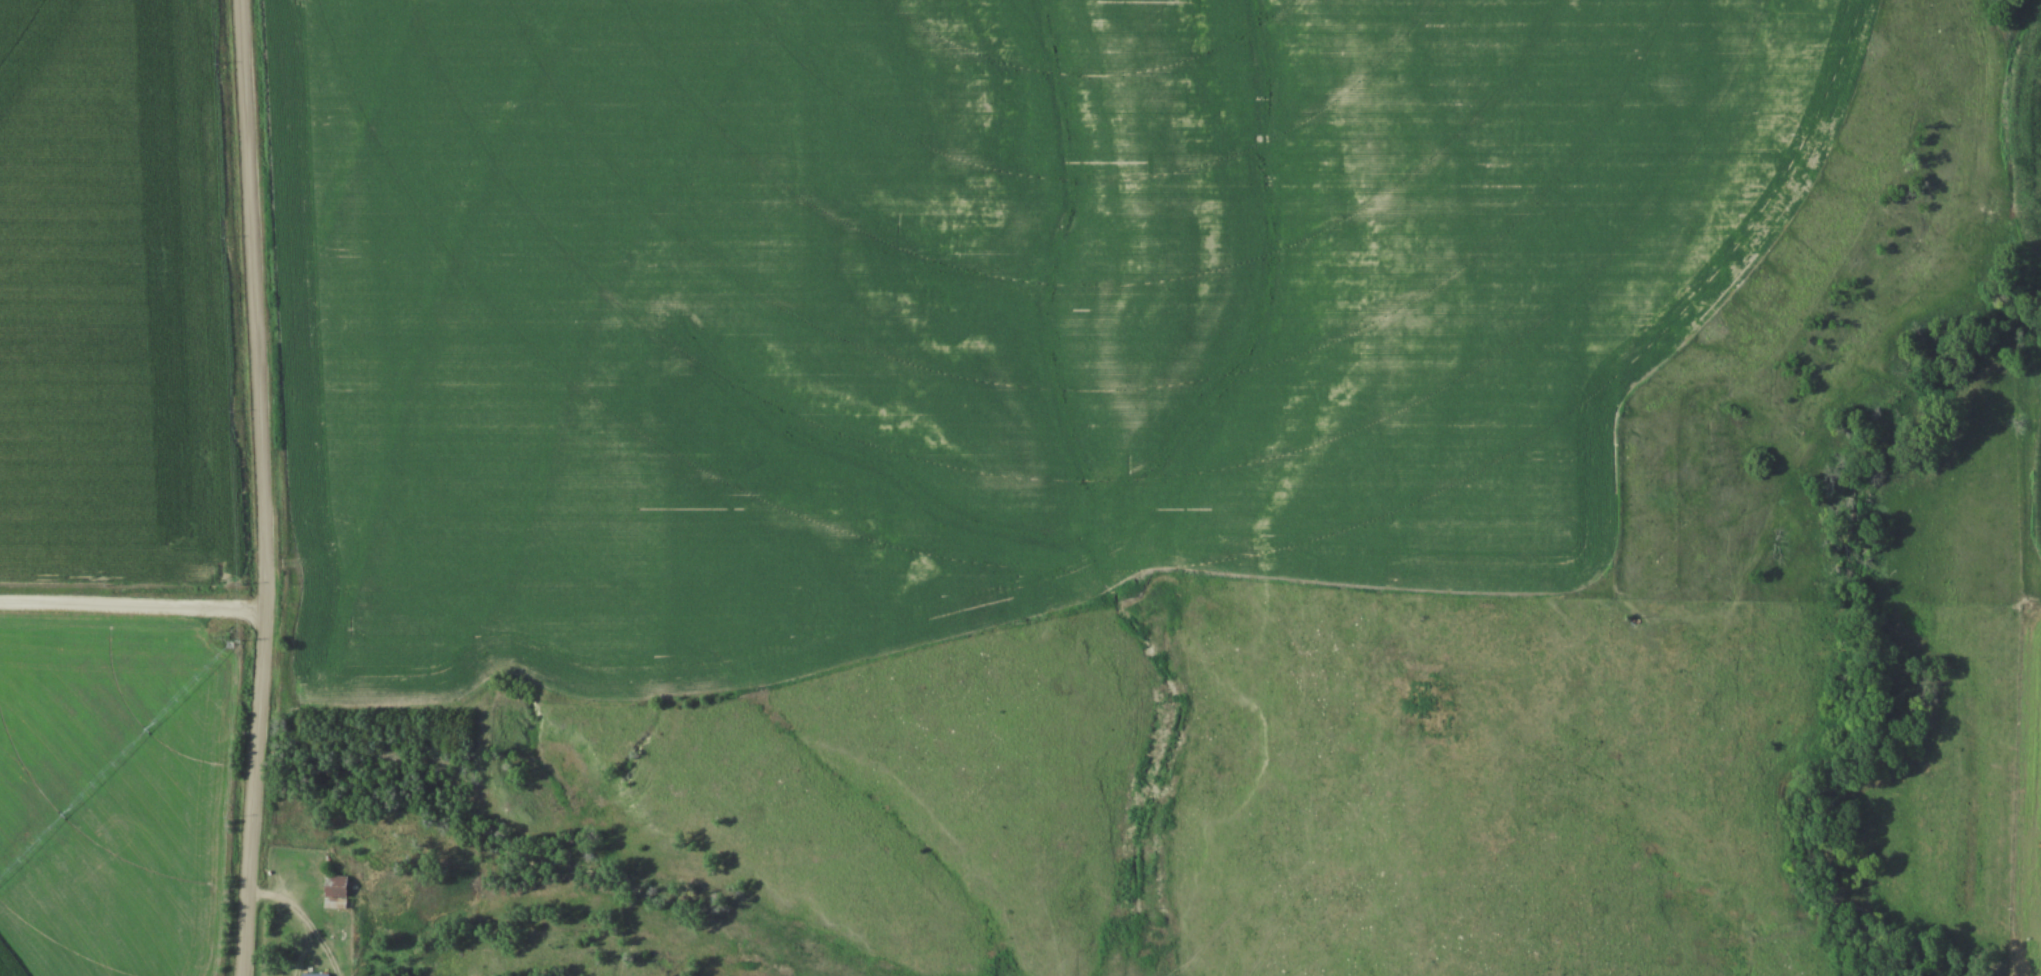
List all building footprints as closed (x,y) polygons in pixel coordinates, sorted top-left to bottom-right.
[(346,899),(346,877),(324,877),(323,899),(346,899)]
